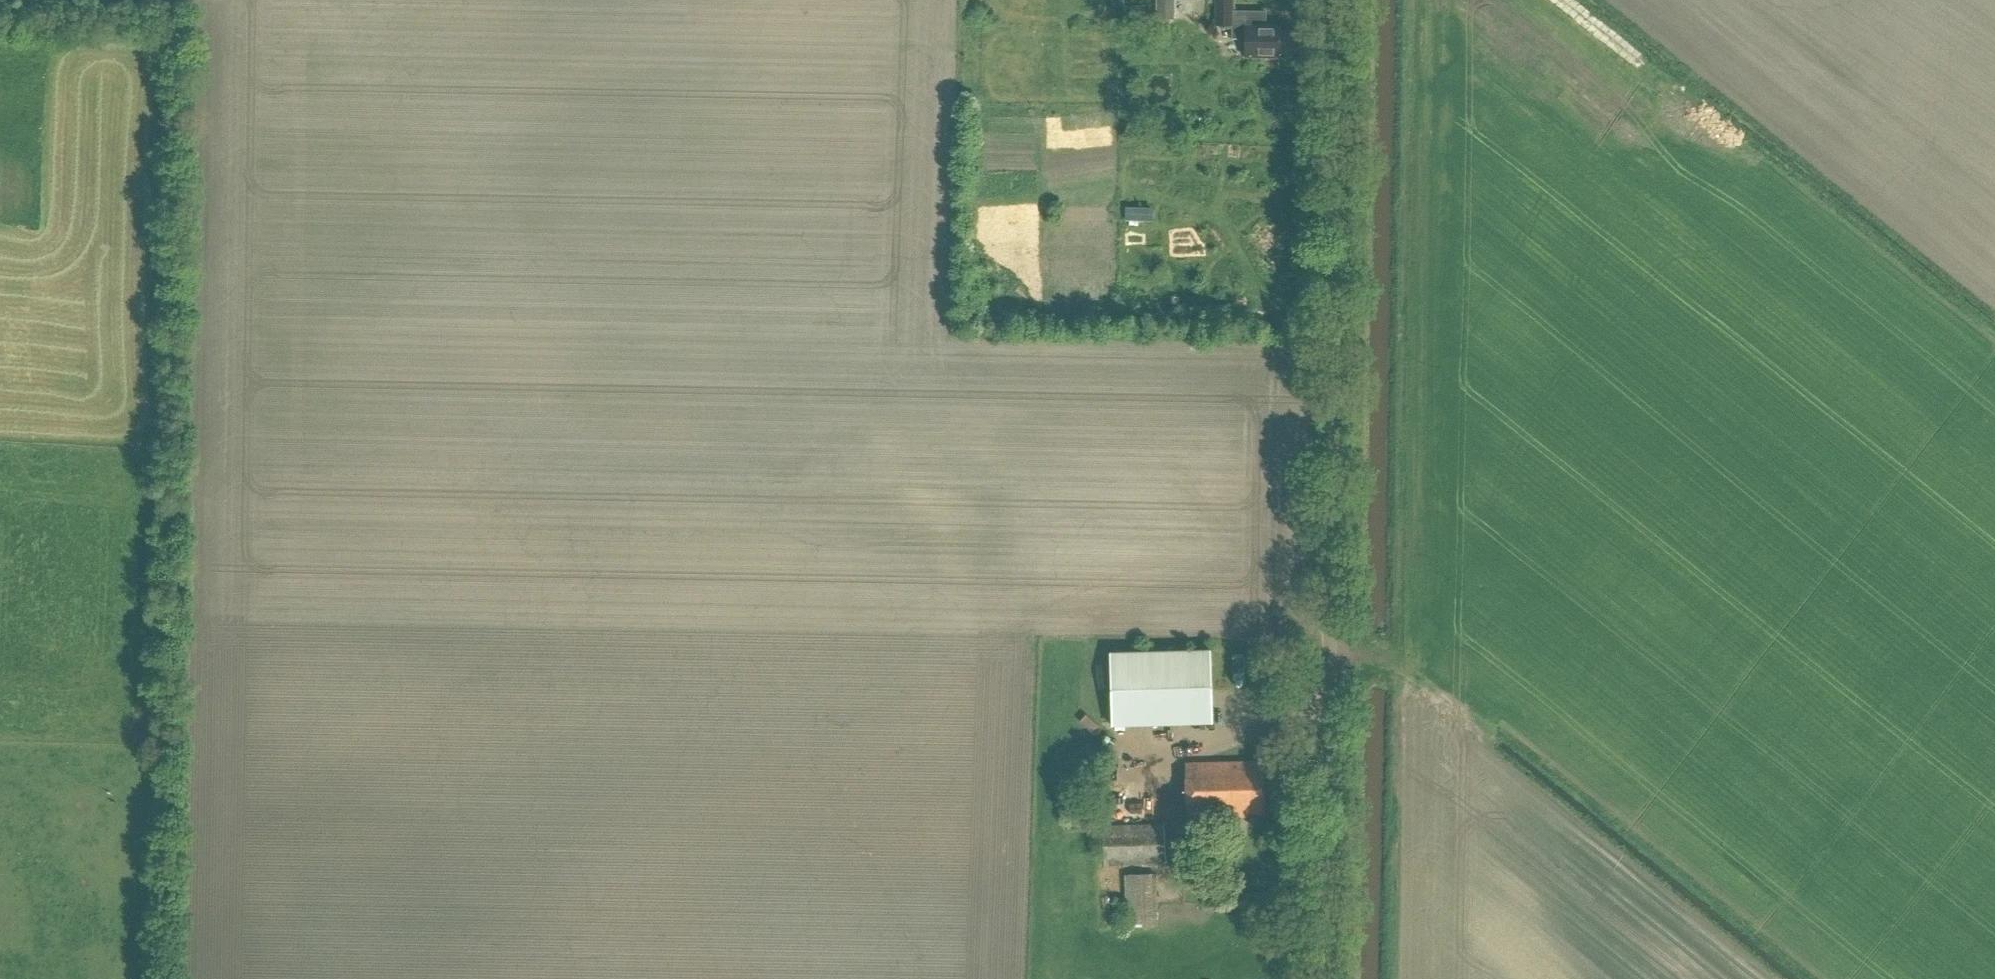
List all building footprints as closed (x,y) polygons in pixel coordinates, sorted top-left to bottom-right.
[(1157,18),(1175,18),(1176,0),(1157,0),(1157,18)] [(1233,10),(1233,0),(1217,0),(1216,24),(1233,24),(1233,10)] [(1248,39),(1247,55),(1281,56),(1281,49),(1299,49),(1299,31),(1281,30),(1281,24),(1258,24),(1259,10),(1233,10),(1233,24),(1235,25),(1235,39),(1248,39)] [(1155,221),(1155,206),(1128,206),(1128,221),(1155,221)] [(1212,723),(1210,649),(1111,651),(1113,725),(1212,723)] [(1250,815),(1250,811),(1267,810),(1265,760),(1188,762),(1189,821),(1230,820),(1230,816),(1250,815)] [(1164,824),(1102,825),(1103,865),(1165,864),(1164,824)] [(1125,874),(1126,926),(1159,926),(1157,874),(1125,874)]
